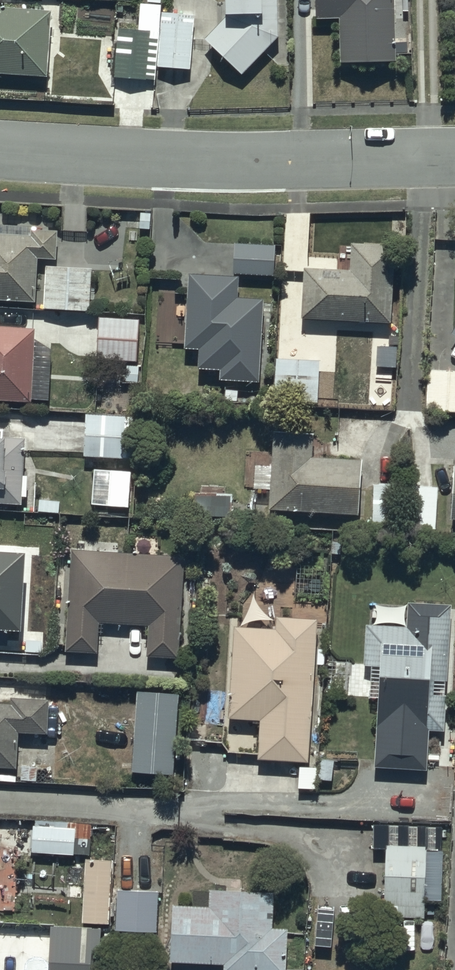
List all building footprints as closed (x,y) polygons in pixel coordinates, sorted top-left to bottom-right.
[(209,29),(195,43),(230,78),(267,40),(267,0),(209,0),(209,29)] [(307,21),(333,21),(334,66),(390,65),(389,0),(307,0),(307,21)] [(131,33),(111,31),(107,81),(151,84),(156,7),(133,6),(131,33)] [(0,9),(0,76),(11,77),(14,10),(0,9)] [(191,17),(157,15),(153,69),(187,71),(191,17)] [(342,271),(296,271),(293,322),(375,326),(374,345),(392,346),(393,330),(386,330),(392,223),(373,222),(372,246),(343,244),(342,271)] [(31,305),(32,262),(49,262),(49,256),(52,256),(53,234),(23,233),(23,238),(0,237),(0,304),(31,305)] [(275,245),(234,243),(232,273),(273,276),(275,245)] [(38,268),(37,311),(85,313),(86,270),(38,268)] [(239,276),(189,273),(183,348),(199,349),(198,368),(219,369),(219,380),(259,382),(264,299),(238,297),(239,276)] [(92,321),(92,363),(131,363),(131,314),(99,314),(99,321),(92,321)] [(443,336),(454,344),(454,318),(443,336)] [(29,408),(33,335),(0,333),(0,407),(29,408)] [(268,362),(269,396),(313,395),(312,362),(268,362)] [(421,370),(420,415),(454,416),(454,370),(421,370)] [(78,418),(77,459),(119,460),(120,419),(78,418)] [(306,436),(265,435),(264,472),(248,471),(247,492),(263,492),(263,512),(351,515),(353,463),(305,462),(306,436)] [(20,513),(24,445),(0,444),(0,512),(20,513)] [(126,474),(85,470),(82,508),(123,511),(126,474)] [(368,487),(367,522),(434,524),(435,488),(368,487)] [(185,496),(185,519),(225,519),(225,497),(185,496)] [(9,647),(10,631),(21,632),(25,554),(0,552),(0,646),(9,647)] [(181,560),(65,552),(57,653),(91,655),(93,626),(139,629),(136,661),(174,663),(181,560)] [(399,629),(358,628),(358,669),(364,669),(364,698),(368,698),(368,769),(423,769),(423,732),(439,732),(439,701),(443,701),(443,683),(442,683),(444,604),(400,603),(399,629)] [(268,631),(226,630),(222,722),(251,723),(249,764),(302,766),(308,623),(268,621),(268,631)] [(172,697),(130,695),(125,775),(167,778),(172,697)] [(16,774),(17,742),(51,743),(52,710),(0,708),(0,773),(16,774)] [(25,827),(24,853),(44,854),(44,863),(63,864),(63,855),(69,855),(70,838),(87,838),(87,823),(54,822),(54,827),(25,827)] [(383,847),(378,847),(378,918),(419,918),(419,902),(435,902),(435,852),(418,852),(418,847),(397,847),(396,832),(383,832),(383,847)] [(107,863),(78,861),(74,924),(103,926),(107,863)] [(157,892),(110,890),(108,932),(155,934),(157,892)] [(163,907),(162,964),(214,965),(214,969),(276,969),(281,969),(281,931),(268,931),(268,911),(266,911),(266,893),(201,892),(201,907),(163,907)] [(43,926),(41,969),(95,969),(96,929),(43,926)]
